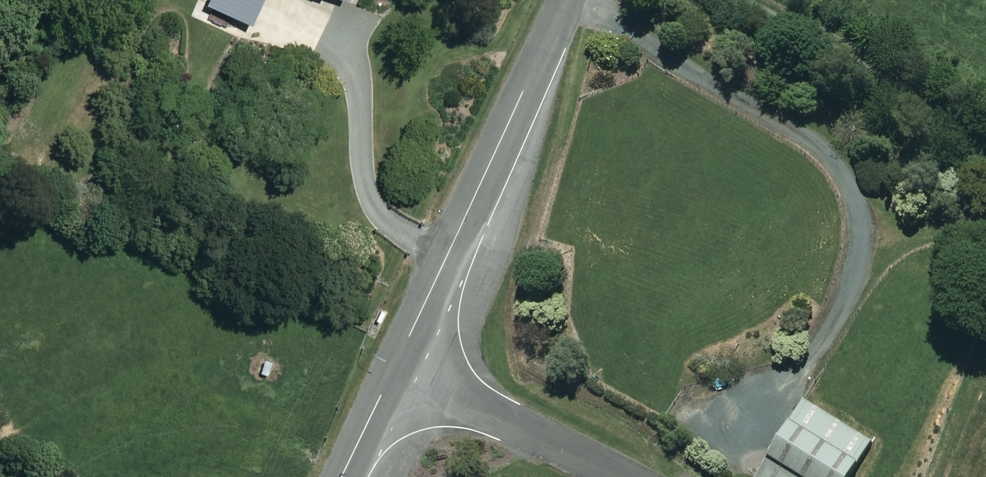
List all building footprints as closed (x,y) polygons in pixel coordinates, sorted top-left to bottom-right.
[(205,2),(249,23),(260,0),(206,0),(205,2)] [(803,400),(756,476),(850,476),(871,442),(803,400)]
